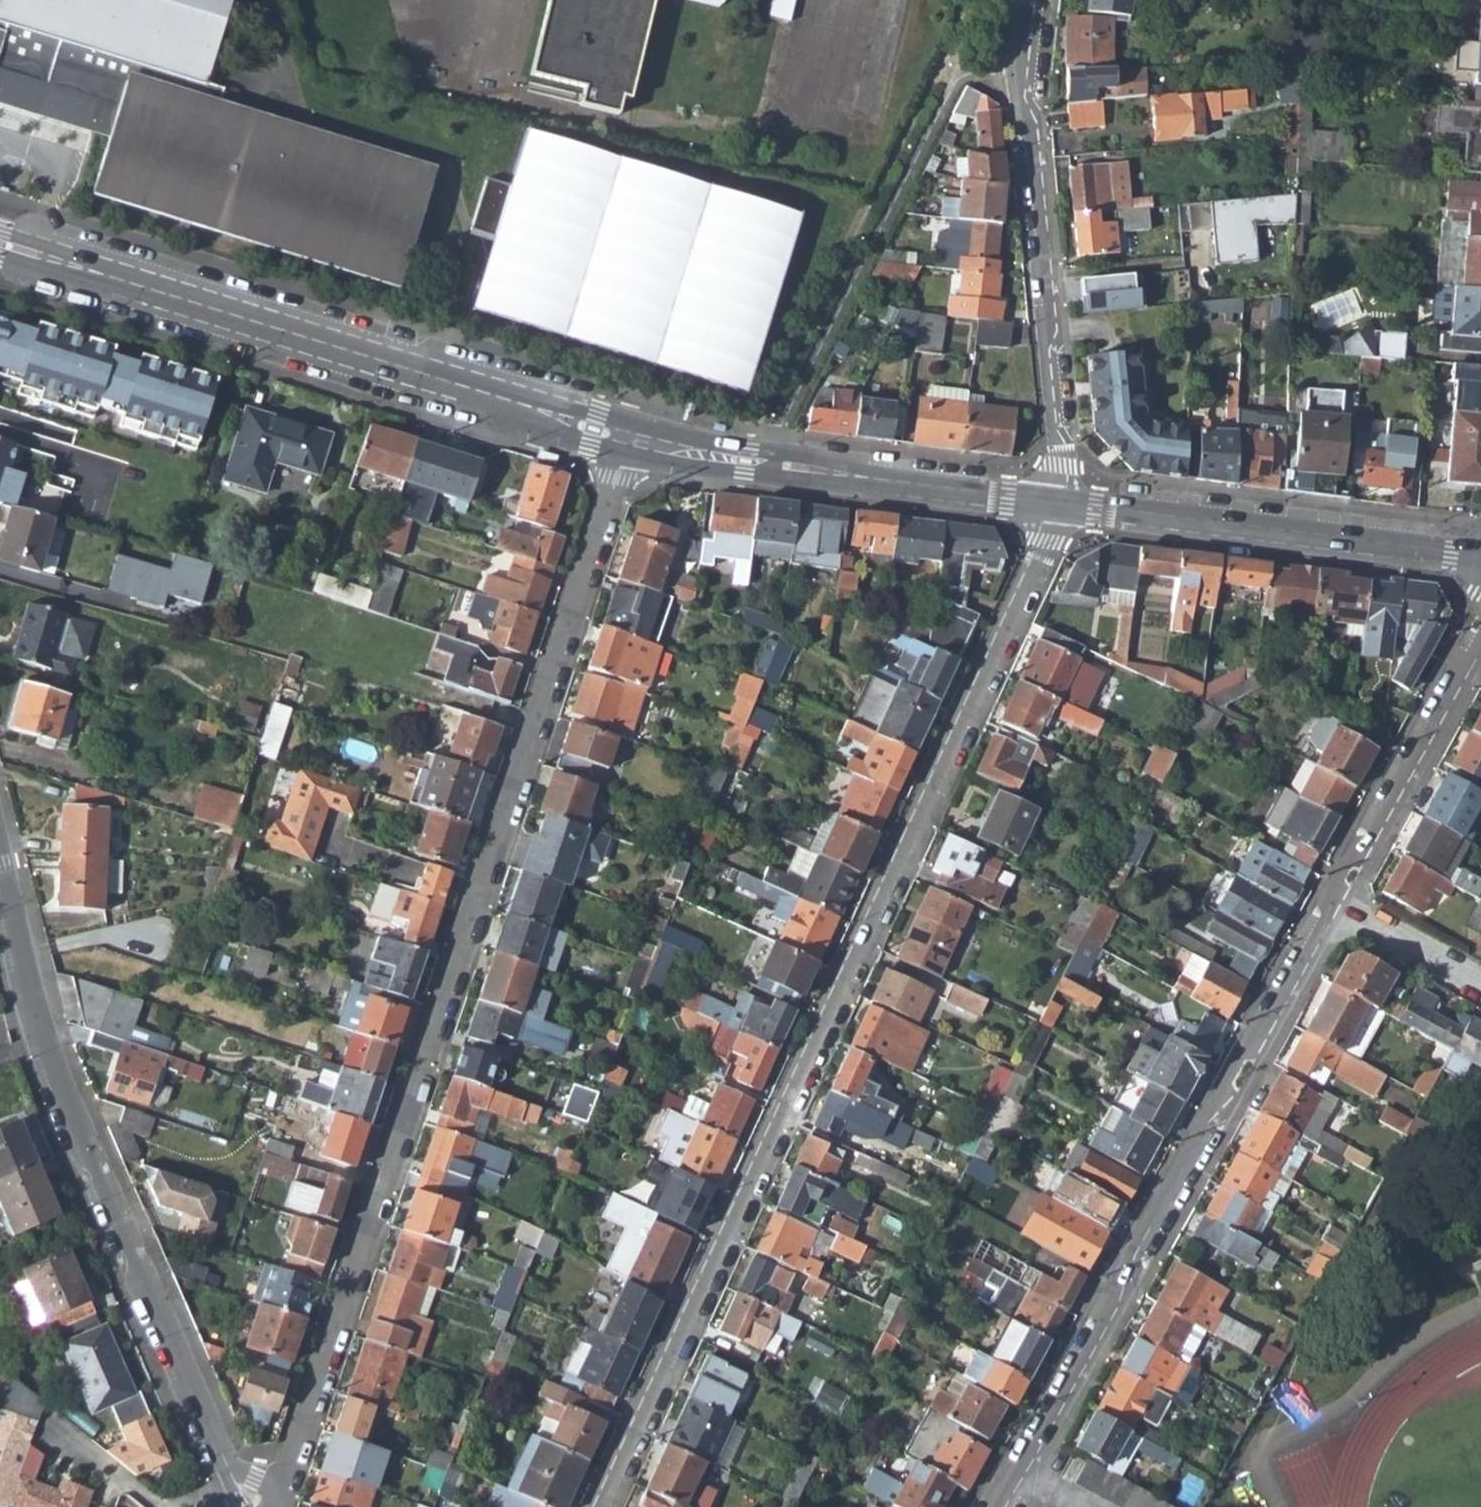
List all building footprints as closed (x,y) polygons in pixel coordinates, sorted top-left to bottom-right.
[(384,281),(419,168),(220,107),(227,84),(206,78),(229,0),(0,0),(0,103),(98,134),(82,188),(384,281)] [(533,69),(588,82),(584,100),(622,109),(626,92),(643,95),(666,0),(550,0),(533,69)] [(797,0),(774,0),(771,16),(793,21),(797,0)] [(1062,40),(1062,71),(1107,70),(1108,23),(1125,25),(1127,5),(1137,7),(1138,0),(1087,0),(1085,19),(1064,18),(1062,40)] [(1462,3),(1478,5),(1476,43),(1480,43),(1480,0),(1462,0),(1462,3)] [(1451,51),(1480,54),(1480,43),(1476,43),(1452,41),(1451,51)] [(1300,66),(1280,67),(1281,80),(1291,80),(1293,87),(1299,86),(1300,66)] [(1107,70),(1062,71),(1063,107),(1098,105),(1141,101),(1141,69),(1107,70)] [(962,89),(949,117),(958,116),(976,116),(979,154),(999,153),(995,104),(962,89)] [(1299,95),(1279,96),(1280,112),(1291,111),(1291,130),(1297,130),(1298,104),(1299,95)] [(1231,98),(1149,104),(1151,142),(1199,139),(1198,124),(1216,123),(1215,113),(1242,112),(1241,97),(1231,98)] [(1311,104),(1298,104),(1297,130),(1296,161),(1308,161),(1338,164),(1340,135),(1309,133),(1311,104)] [(1098,105),(1063,107),(1066,130),(1099,127),(1098,105)] [(1430,133),(1460,136),(1458,174),(1475,175),(1480,176),(1480,111),(1432,107),(1430,133)] [(949,117),(935,145),(948,148),(958,116),(949,117)] [(795,211),(516,125),(499,181),(474,174),(456,232),(481,239),(459,308),(739,394),(795,211)] [(979,154),(966,152),(966,180),(1002,185),(999,153),(979,154)] [(1123,161),(1066,167),(1071,215),(1146,208),(1150,207),(1148,197),(1126,200),(1123,161)] [(1308,161),(1296,161),(1294,192),(1293,225),(1306,225),(1308,161)] [(1441,211),(1480,215),(1480,176),(1475,175),(1474,185),(1443,183),(1441,211)] [(941,197),(939,217),(950,218),(999,224),(1002,185),(966,180),(960,180),(957,200),(941,197)] [(1208,201),(1214,264),(1256,260),(1253,225),(1274,223),(1293,225),(1294,192),(1208,201)] [(1113,233),(1148,230),(1146,208),(1071,215),(1076,258),(1115,253),(1113,233)] [(1431,290),(1446,291),(1480,294),(1480,215),(1441,211),(1440,218),(1437,218),(1431,290)] [(950,218),(947,237),(956,238),(954,256),(964,258),(963,271),(995,275),(999,224),(950,218)] [(882,251),(876,261),(900,264),(902,253),(882,251)] [(876,261),(870,274),(907,279),(913,266),(900,264),(876,261)] [(947,295),(944,316),(974,319),(999,322),(1002,302),(996,301),(1000,275),(995,275),(963,271),(959,271),(956,296),(947,295)] [(1089,296),(1079,297),(1081,314),(1137,309),(1136,292),(1141,291),(1139,275),(1087,280),(1089,296)] [(1078,281),(1079,297),(1089,296),(1087,280),(1078,281)] [(1431,350),(1480,354),(1480,294),(1446,291),(1443,338),(1432,338),(1431,350)] [(1191,304),(1191,310),(1200,309),(1204,312),(1241,309),(1241,299),(1191,304)] [(895,310),(884,335),(912,338),(915,312),(895,310)] [(3,382),(19,388),(17,395),(16,400),(37,406),(54,411),(92,423),(96,411),(122,420),(118,432),(156,443),(173,449),(194,455),(217,384),(190,375),(189,380),(165,373),(167,368),(140,360),(137,369),(111,361),(114,352),(88,343),(86,348),(62,341),(64,336),(38,328),(35,337),(9,329),(11,320),(0,316),(0,381),(3,382)] [(974,319),(971,346),(1005,350),(1008,323),(999,322),(974,319)] [(1360,328),(1335,348),(1346,356),(1394,361),(1397,335),(1360,332),(1360,328)] [(881,341),(872,361),(882,365),(890,345),(881,341)] [(1135,354),(1085,359),(1093,434),(1130,473),(1182,479),(1185,429),(1148,424),(1141,417),(1135,354)] [(1448,413),(1480,415),(1480,368),(1449,366),(1447,383),(1451,383),(1448,413)] [(1228,379),(1221,388),(1220,410),(1236,412),(1236,409),(1237,379),(1228,379)] [(3,382),(1,389),(17,395),(19,388),(3,382)] [(1282,471),(1281,484),(1281,492),(1332,498),(1333,473),(1338,474),(1340,415),(1335,414),(1336,390),(1301,388),(1301,390),(1300,413),(1294,413),(1294,434),(1292,471),(1282,471)] [(917,400),(912,446),(959,452),(965,397),(965,394),(928,389),(927,401),(917,400)] [(1284,433),(1294,434),(1294,413),(1300,413),(1301,390),(1285,389),(1284,413),(1284,433)] [(807,413),(805,432),(852,438),(857,401),(857,397),(817,392),(807,413)] [(965,397),(959,452),(1007,458),(1013,412),(979,407),(981,400),(965,397)] [(857,401),(852,438),(890,443),(894,405),(857,401)] [(37,406),(36,410),(52,415),(54,411),(37,406)] [(247,409),(224,482),(266,495),(276,466),(320,479),(333,436),(247,409)] [(1281,484),(1282,471),(1284,433),(1284,413),(1255,412),(1255,410),(1236,409),(1236,412),(1234,432),(1234,435),(1232,485),(1275,491),(1276,484),(1281,484)] [(1443,482),(1480,485),(1480,415),(1448,413),(1443,482)] [(1201,425),(1194,481),(1232,485),(1234,435),(1210,433),(1211,426),(1201,425)] [(349,488),(348,490),(370,497),(371,492),(396,500),(402,482),(414,441),(370,428),(349,488)] [(1351,431),(1348,474),(1359,475),(1359,480),(1405,483),(1408,434),(1351,431)] [(10,508),(20,476),(5,470),(13,445),(0,441),(0,505),(10,508)] [(414,441),(402,482),(425,490),(466,504),(479,460),(414,441)] [(156,443),(155,447),(172,452),(173,449),(156,443)] [(556,460),(557,455),(541,450),(538,460),(554,465),(556,460)] [(504,500),(499,515),(549,532),(567,476),(565,475),(566,471),(534,462),(519,505),(504,500)] [(396,501),(392,517),(411,524),(415,525),(425,490),(402,482),(396,500),(396,501)] [(701,541),(698,560),(711,561),(713,546),(736,549),(734,561),(747,562),(749,554),(750,540),(756,500),(713,495),(709,531),(714,532),(713,537),(702,535),(701,541)] [(756,500),(750,540),(793,547),(793,541),(796,517),(798,506),(756,500)] [(791,560),(790,564),(818,567),(820,553),(842,556),(843,546),(848,512),(804,507),(803,517),(796,517),(793,541),(793,547),(791,560)] [(0,541),(0,563),(37,574),(53,520),(10,508),(9,510),(0,541)] [(855,513),(852,535),(874,538),(872,554),(891,557),(896,518),(855,513)] [(392,517),(379,559),(403,568),(406,558),(401,556),(411,524),(392,517)] [(891,557),(890,562),(915,566),(916,562),(940,565),(945,525),(896,518),(891,557)] [(633,540),(619,580),(640,587),(674,599),(699,607),(699,596),(699,581),(675,572),(670,586),(664,583),(680,534),(639,520),(633,540)] [(940,565),(936,598),(956,607),(967,582),(962,581),(965,557),(999,565),(1007,552),(982,529),(945,525),(940,565)] [(500,533),(494,552),(514,559),(552,572),(562,543),(529,531),(525,541),(500,533)] [(750,540),(749,554),(791,560),(793,547),(750,540)] [(1060,592),(1060,595),(1097,599),(1098,588),(1134,592),(1134,590),(1136,576),(1139,549),(1109,545),(1074,564),(1060,592)] [(842,559),(839,580),(859,582),(861,564),(852,563),(854,548),(843,546),(842,556),(842,559)] [(1139,549),(1136,576),(1177,581),(1180,554),(1139,549)] [(872,554),(870,568),(883,569),(885,573),(889,574),(890,562),(891,557),(872,554)] [(1173,612),(1172,624),(1192,627),(1195,602),(1213,604),(1219,559),(1180,554),(1177,581),(1175,596),(1173,612)] [(111,582),(140,588),(145,561),(117,556),(111,582)] [(369,593),(363,612),(385,620),(403,568),(379,559),(369,593)] [(488,574),(481,595),(499,601),(538,614),(552,572),(514,559),(507,581),(488,574)] [(1225,560),(1222,587),(1267,593),(1270,565),(1225,560)] [(1267,593),(1263,620),(1270,621),(1271,614),(1311,619),(1312,611),(1317,571),(1270,565),(1267,593)] [(1317,571),(1312,611),(1331,613),(1330,624),(1352,626),(1351,633),(1360,634),(1361,631),(1367,582),(1359,582),(1360,577),(1317,571)] [(1136,576),(1134,590),(1175,596),(1177,581),(1136,576)] [(1367,582),(1361,631),(1394,635),(1396,622),(1401,582),(1380,579),(1379,584),(1367,582)] [(1401,582),(1396,622),(1423,624),(1442,626),(1448,614),(1434,586),(1401,582)] [(616,589),(604,628),(658,646),(674,599),(640,587),(638,596),(616,589)] [(1098,588),(1097,599),(1120,601),(1133,603),(1134,592),(1098,588)] [(479,594),(473,614),(477,621),(491,626),(499,601),(481,595),(479,594)] [(1052,594),(1051,602),(1096,606),(1097,599),(1052,594)] [(718,601),(699,596),(699,607),(715,613),(718,601)] [(936,598),(929,651),(957,664),(979,618),(956,607),(936,598)] [(491,626),(487,641),(490,647),(523,658),(538,614),(499,601),(491,626)] [(1120,601),(1115,642),(1128,643),(1133,603),(1120,601)] [(26,608),(11,662),(49,673),(56,648),(83,656),(91,628),(26,608)] [(742,608),(740,622),(782,636),(783,623),(742,608)] [(445,623),(440,638),(453,643),(457,628),(445,623)] [(1423,624),(1411,645),(1426,653),(1442,626),(1423,624)] [(604,628),(589,669),(615,678),(613,685),(640,694),(648,697),(665,648),(658,646),(604,628)] [(1044,631),(1018,685),(1053,701),(1057,703),(1083,715),(1102,675),(1078,663),(1084,649),(1044,631)] [(889,632),(885,642),(895,647),(900,637),(889,632)] [(886,672),(881,682),(897,690),(936,708),(957,664),(929,651),(900,637),(895,647),(920,659),(909,683),(886,672)] [(769,639),(753,679),(763,682),(767,672),(777,647),(778,644),(769,639)] [(453,643),(447,659),(467,667),(459,690),(506,707),(519,672),(496,665),(486,666),(486,669),(477,666),(476,651),(453,643)] [(1411,645),(1391,681),(1406,689),(1426,653),(1411,645)] [(777,647),(767,672),(777,676),(788,651),(777,647)] [(1249,666),(1209,682),(1214,695),(1256,675),(1258,658),(1251,657),(1249,666)] [(1166,671),(1164,686),(1194,700),(1199,703),(1202,688),(1166,671)] [(737,698),(728,723),(744,729),(763,682),(753,679),(740,674),(733,693),(737,698)] [(588,677),(575,714),(611,726),(608,735),(620,739),(624,741),(640,694),(613,685),(588,677)] [(430,680),(426,690),(450,699),(447,711),(460,715),(462,710),(501,724),(506,707),(459,690),(430,680)] [(1389,680),(1387,694),(1405,703),(1411,692),(1406,689),(1391,681),(1389,680)] [(1018,685),(1000,725),(1034,741),(1053,701),(1018,685)] [(17,687),(5,731),(35,740),(33,748),(51,753),(51,751),(57,729),(65,700),(17,687)] [(862,707),(854,725),(915,754),(936,708),(897,690),(884,717),(862,707)] [(1194,700),(1183,722),(1188,725),(1199,703),(1194,700)] [(275,701),(259,752),(276,757),(292,707),(275,701)] [(1053,701),(1034,741),(1039,743),(1051,718),(1057,703),(1053,701)] [(1057,703),(1051,718),(1100,740),(1106,726),(1083,715),(1057,703)] [(1188,725),(1184,733),(1203,744),(1219,714),(1199,703),(1188,725)] [(1469,734),(1480,741),(1480,712),(1469,734)] [(462,721),(447,763),(479,775),(482,765),(486,766),(498,734),(462,721)] [(846,722),(841,734),(869,749),(885,756),(873,784),(896,795),(915,754),(854,725),(846,722)] [(573,723),(557,770),(588,780),(592,765),(609,771),(620,739),(608,735),(573,723)] [(728,723),(720,749),(734,753),(744,729),(728,723)] [(57,729),(51,751),(63,755),(69,733),(57,729)] [(1339,730),(1317,770),(1351,788),(1373,749),(1339,730)] [(1450,767),(1480,784),(1480,741),(1469,734),(1450,767)] [(995,735),(976,776),(1001,787),(1017,794),(1036,754),(995,735)] [(1142,777),(1136,791),(1151,798),(1157,786),(1172,756),(1154,748),(1140,776),(1142,777)] [(869,749),(856,777),(873,784),(885,756),(869,749)] [(426,756),(408,807),(411,808),(461,826),(479,775),(447,763),(426,756)] [(269,820),(260,847),(307,863),(325,807),(350,816),(359,790),(297,768),(278,823),(269,820)] [(710,769),(702,793),(716,798),(726,774),(710,769)] [(1317,770),(1301,799),(1335,817),(1351,788),(1317,770)] [(555,775),(541,815),(545,816),(582,828),(592,796),(603,799),(607,787),(596,783),(595,788),(555,775)] [(828,800),(824,810),(835,815),(877,835),(896,795),(873,784),(856,777),(852,784),(869,791),(862,807),(843,798),(840,805),(828,800)] [(1442,781),(1420,821),(1455,840),(1477,800),(1442,781)] [(75,786),(74,801),(112,805),(113,790),(75,786)] [(1157,786),(1151,798),(1182,816),(1189,803),(1157,786)] [(1001,787),(978,838),(1017,857),(1035,818),(1051,826),(1057,812),(1017,794),(1001,787)] [(200,790),(191,822),(229,833),(240,802),(200,790)] [(1301,799),(1283,833),(1293,838),(1284,856),(1307,869),(1335,817),(1301,799)] [(707,820),(704,828),(719,835),(727,814),(712,807),(707,820)] [(411,808),(409,814),(426,820),(414,858),(451,871),(466,827),(461,826),(411,808)] [(104,810),(59,809),(57,859),(103,862),(104,810)] [(835,815),(816,855),(858,875),(877,835),(835,815)] [(529,846),(522,872),(563,886),(571,889),(581,857),(592,860),(605,853),(610,837),(582,828),(545,816),(538,837),(535,848),(532,847),(529,846)] [(1127,844),(1121,856),(1131,862),(1150,826),(1139,821),(1127,844)] [(1420,821),(1402,853),(1422,864),(1428,854),(1442,862),(1455,840),(1420,821)] [(780,822),(774,836),(806,851),(812,837),(780,822)] [(947,838),(931,870),(939,874),(947,877),(941,888),(998,914),(1008,891),(994,885),(1004,864),(947,838)] [(1237,868),(1234,875),(1246,881),(1287,904),(1307,869),(1284,856),(1270,849),(1255,877),(1237,868)] [(605,853),(592,860),(602,863),(605,853)] [(765,869),(759,882),(837,920),(858,875),(816,855),(803,882),(784,873),(782,877),(765,869)] [(103,862),(57,859),(55,911),(100,912),(103,862)] [(678,860),(671,876),(683,880),(690,864),(678,860)] [(1399,860),(1379,895),(1418,916),(1432,891),(1437,894),(1443,884),(1399,860)] [(425,866),(414,898),(440,907),(450,875),(425,866)] [(522,872),(507,915),(548,929),(549,929),(563,886),(522,872)] [(1457,872),(1448,888),(1451,889),(1460,894),(1473,901),(1477,894),(1480,886),(1457,872)] [(939,874),(934,885),(941,888),(947,877),(939,874)] [(744,876),(738,888),(775,905),(768,926),(781,932),(776,946),(817,965),(837,920),(759,882),(744,876)] [(1217,904),(1215,909),(1268,939),(1287,904),(1246,881),(1229,910),(1217,904)] [(379,887),(370,910),(407,924),(401,944),(425,951),(440,907),(414,898),(379,887)] [(1451,889),(1447,896),(1456,901),(1460,894),(1451,889)] [(931,890),(898,960),(939,979),(972,908),(931,890)] [(1473,901),(1480,906),(1480,896),(1477,894),(1473,901)] [(658,897),(656,904),(672,909),(674,901),(658,897)] [(1078,897),(1072,908),(1078,910),(1071,924),(1083,930),(1096,905),(1078,897)] [(1463,922),(1479,931),(1480,927),(1480,906),(1473,901),(1463,922)] [(1215,909),(1203,931),(1235,949),(1256,960),(1268,939),(1215,909)] [(507,915),(495,953),(536,966),(548,929),(507,915)] [(632,940),(627,955),(636,958),(650,963),(651,961),(654,953),(658,943),(663,929),(651,924),(644,944),(632,940)] [(1167,927),(1163,936),(1207,961),(1212,952),(1167,927)] [(548,929),(536,966),(551,971),(563,934),(549,929),(548,929)] [(1155,932),(1147,947),(1198,976),(1191,988),(1176,979),(1170,989),(1174,991),(1224,1019),(1244,981),(1224,970),(1207,961),(1163,936),(1155,932)] [(1073,949),(1059,977),(1078,987),(1098,948),(1079,939),(1073,949)] [(365,976),(361,987),(371,990),(407,1003),(423,957),(376,941),(368,963),(380,967),(392,971),(387,984),(375,980),(365,976)] [(658,943),(654,953),(674,962),(678,952),(658,943)] [(772,944),(757,978),(801,998),(817,965),(776,946),(772,944)] [(245,967),(267,976),(276,954),(253,945),(245,967)] [(1235,949),(1232,954),(1253,966),(1256,960),(1235,949)] [(495,953),(479,1001),(541,1022),(549,995),(528,988),(536,966),(495,953)] [(654,953),(651,961),(671,970),(674,962),(654,953)] [(1232,954),(1224,970),(1244,981),(1253,966),(1232,954)] [(636,958),(622,995),(635,1000),(650,963),(636,958)] [(1345,960),(1331,985),(1376,1010),(1395,978),(1359,958),(1345,960)] [(380,967),(375,980),(387,984),(392,971),(380,967)] [(886,968),(871,1000),(917,1021),(933,989),(886,968)] [(134,1001),(66,977),(82,1029),(92,1033),(126,1044),(134,1001)] [(1059,977),(1053,989),(1091,1010),(1098,999),(1078,987),(1059,977)] [(1383,1013),(1376,1010),(1331,985),(1304,1034),(1355,1062),(1383,1013)] [(954,986),(947,1002),(981,1018),(989,1002),(954,986)] [(1403,1008),(1396,1021),(1438,1045),(1450,1051),(1468,1019),(1463,1016),(1455,1028),(1427,1013),(1435,1000),(1414,989),(1403,1008)] [(371,990),(355,1037),(364,1040),(392,1049),(407,1003),(371,990)] [(1174,991),(1167,1003),(1172,1021),(1176,1023),(1167,1038),(1202,1058),(1224,1019),(1174,991)] [(479,1001),(466,1038),(492,1046),(496,1034),(565,1058),(573,1032),(564,1029),(541,1022),(479,1001)] [(708,1005),(702,1018),(776,1052),(793,1014),(772,1004),(769,1011),(759,1007),(753,1007),(748,1016),(744,1015),(738,1028),(734,1026),(735,1023),(727,1016),(728,1013),(708,1005)] [(1394,1004),(1388,1017),(1396,1021),(1403,1008),(1394,1004)] [(868,1006),(849,1046),(897,1068),(908,1074),(927,1034),(868,1006)] [(695,1014),(691,1024),(707,1031),(708,1027),(712,1029),(711,1033),(730,1042),(726,1051),(744,1059),(735,1082),(757,1092),(776,1052),(702,1018),(695,1014)] [(1440,1070),(1460,1081),(1471,1063),(1480,1068),(1480,1026),(1468,1019),(1450,1051),(1440,1070)] [(1146,1026),(1122,1070),(1145,1083),(1178,1101),(1202,1058),(1167,1038),(1146,1026)] [(607,1031),(603,1042),(616,1046),(620,1036),(607,1031)] [(92,1033),(87,1046),(117,1057),(106,1093),(144,1106),(157,1069),(160,1070),(164,1057),(126,1044),(92,1033)] [(1304,1034),(1286,1066),(1320,1084),(1326,1073),(1371,1098),(1383,1078),(1355,1062),(1304,1034)] [(595,1039),(591,1049),(613,1056),(616,1046),(603,1042),(595,1039)] [(364,1040),(351,1076),(380,1086),(392,1049),(364,1040)] [(1438,1045),(1411,1094),(1423,1100),(1440,1070),(1450,1051),(1438,1045)] [(464,1048),(453,1079),(487,1091),(498,1059),(464,1048)] [(848,1052),(830,1091),(868,1109),(889,1119),(894,1109),(873,1099),(877,1089),(862,1082),(871,1062),(848,1052)] [(609,1065),(603,1081),(618,1088),(624,1072),(609,1065)] [(994,1065),(976,1105),(991,1111),(998,1097),(1011,1073),(994,1065)] [(897,1068),(894,1074),(903,1078),(900,1085),(917,1093),(923,1080),(908,1074),(897,1068)] [(1011,1073),(998,1097),(1011,1105),(1014,1105),(1026,1080),(1011,1073)] [(351,1076),(338,1116),(367,1126),(380,1086),(351,1076)] [(1279,1077),(1259,1115),(1294,1134),(1339,1159),(1351,1166),(1357,1155),(1315,1132),(1325,1114),(1312,1107),(1317,1098),(1279,1077)] [(453,1079),(436,1128),(475,1142),(478,1143),(483,1127),(471,1123),(477,1108),(526,1125),(526,1122),(537,1126),(543,1110),(487,1091),(453,1079)] [(598,1092),(595,1100),(609,1107),(618,1088),(603,1081),(598,1092)] [(1145,1083),(1127,1119),(1158,1136),(1178,1101),(1145,1083)] [(575,1084),(563,1117),(585,1124),(595,1100),(598,1092),(575,1084)] [(663,1095),(658,1106),(666,1110),(734,1142),(751,1104),(715,1087),(701,1119),(681,1110),(683,1105),(663,1095)] [(830,1091),(814,1127),(852,1144),(868,1109),(830,1091)] [(1317,1098),(1312,1107),(1325,1114),(1333,1099),(1320,1092),(1317,1098)] [(1104,1094),(1099,1103),(1112,1111),(1117,1101),(1104,1094)] [(991,1111),(983,1128),(996,1135),(1011,1105),(998,1097),(991,1111)] [(297,1102),(294,1110),(329,1123),(317,1158),(352,1170),(367,1126),(338,1116),(297,1102)] [(894,1109),(889,1119),(899,1123),(903,1113),(894,1109)] [(1384,1109),(1376,1123),(1402,1137),(1410,1124),(1384,1109)] [(121,1110),(117,1123),(147,1134),(152,1120),(121,1110)] [(665,1140),(655,1161),(713,1188),(734,1142),(666,1110),(654,1135),(665,1140)] [(1112,1111),(1092,1149),(1137,1174),(1158,1136),(1127,1119),(1112,1111)] [(1259,1115),(1237,1154),(1273,1174),(1294,1134),(1259,1115)] [(0,1124),(0,1177),(35,1161),(16,1118),(0,1124)] [(1410,1124),(1402,1137),(1417,1145),(1428,1125),(1413,1118),(1410,1124)] [(478,1143),(475,1142),(436,1128),(420,1175),(442,1183),(445,1172),(469,1180),(473,1168),(504,1178),(512,1154),(478,1143)] [(983,1128),(969,1155),(998,1169),(1003,1159),(989,1151),(997,1136),(996,1135),(983,1128)] [(1294,1134),(1273,1174),(1276,1175),(1281,1178),(1298,1148),(1334,1168),(1339,1159),(1294,1134)] [(808,1139),(795,1169),(829,1185),(843,1155),(808,1139)] [(267,1142),(262,1157),(286,1165),(291,1150),(267,1142)] [(1071,1145),(1064,1156),(1077,1163),(1071,1176),(1121,1203),(1134,1179),(1071,1145)] [(1237,1154),(1219,1187),(1258,1209),(1266,1214),(1275,1197),(1266,1192),(1276,1175),(1273,1174),(1237,1154)] [(860,1155),(856,1166),(877,1175),(882,1166),(860,1155)] [(262,1157),(258,1167),(268,1170),(267,1176),(290,1186),(283,1209),(333,1226),(346,1185),(286,1165),(262,1157)] [(651,1159),(645,1173),(658,1178),(664,1175),(671,1177),(665,1189),(682,1197),(673,1216),(694,1227),(713,1188),(655,1161),(651,1159)] [(12,1232),(58,1212),(36,1161),(35,1161),(0,1177),(0,1206),(12,1232)] [(1467,1173),(1480,1180),(1480,1169),(1472,1164),(1467,1173)] [(217,1192),(141,1166),(158,1206),(183,1215),(175,1235),(208,1247),(216,1225),(207,1221),(217,1192)] [(1056,1168),(1053,1173),(1064,1179),(1056,1194),(1084,1209),(1110,1223),(1121,1203),(1071,1176),(1056,1168)] [(795,1169),(777,1207),(815,1225),(819,1226),(827,1209),(857,1223),(866,1202),(829,1185),(795,1169)] [(420,1175),(401,1232),(444,1246),(449,1231),(440,1228),(449,1200),(437,1196),(442,1183),(420,1175)] [(1276,1175),(1266,1192),(1275,1197),(1277,1198),(1286,1181),(1281,1178),(1276,1175)] [(625,1186),(619,1198),(626,1202),(654,1215),(660,1202),(625,1186)] [(1219,1187),(1202,1218),(1253,1246),(1255,1244),(1258,1240),(1259,1237),(1247,1230),(1258,1209),(1219,1187)] [(1039,1193),(1017,1234),(1084,1271),(1106,1230),(1081,1216),(1039,1193)] [(619,1198),(616,1205),(623,1208),(626,1202),(619,1198)] [(1084,1209),(1081,1216),(1106,1230),(1110,1223),(1084,1209)] [(520,1224),(541,1232),(546,1219),(525,1211),(520,1224)] [(773,1215),(756,1251),(810,1276),(814,1278),(819,1268),(807,1262),(803,1260),(801,1264),(795,1261),(800,1248),(806,1251),(814,1234),(773,1215)] [(290,1249),(281,1273),(315,1285),(334,1232),(293,1218),(285,1239),(290,1249)] [(1202,1218),(1191,1236),(1249,1269),(1252,1263),(1268,1272),(1275,1258),(1253,1246),(1202,1218)] [(832,1221),(828,1230),(836,1234),(851,1241),(856,1232),(832,1221)] [(613,1277),(624,1283),(659,1303),(688,1240),(651,1222),(637,1253),(626,1248),(613,1277)] [(1325,1227),(1317,1241),(1323,1244),(1338,1253),(1346,1238),(1325,1227)] [(401,1232),(387,1274),(424,1287),(431,1268),(436,1270),(444,1246),(401,1232)] [(541,1234),(534,1252),(550,1259),(557,1242),(541,1234)] [(836,1234),(828,1250),(859,1264),(866,1248),(851,1241),(836,1234)] [(978,1242),(969,1258),(988,1269),(1062,1310),(1080,1278),(1064,1268),(1055,1284),(978,1242)] [(1323,1244),(1316,1257),(1331,1265),(1338,1253),(1323,1244)] [(512,1268),(525,1273),(534,1252),(521,1247),(512,1268)] [(800,1248),(795,1261),(801,1264),(803,1260),(807,1262),(811,1253),(806,1251),(800,1248)] [(33,1320),(16,1328),(22,1342),(93,1311),(65,1250),(24,1269),(27,1277),(45,1315),(33,1320)] [(180,1261),(162,1255),(171,1276),(200,1286),(206,1270),(180,1261)] [(1312,1257),(1303,1273),(1321,1283),(1331,1265),(1312,1257)] [(753,1259),(736,1294),(783,1315),(793,1294),(785,1290),(792,1277),(753,1259)] [(262,1266),(249,1303),(257,1306),(301,1322),(315,1285),(281,1273),(262,1266)] [(1172,1267),(1151,1305),(1188,1325),(1193,1316),(1210,1287),(1172,1267)] [(988,1269),(981,1282),(995,1290),(985,1307),(999,1314),(1046,1340),(1062,1310),(988,1269)] [(387,1274),(365,1340),(395,1350),(414,1357),(421,1337),(419,1336),(408,1333),(424,1287),(387,1274)] [(810,1276),(803,1291),(823,1300),(829,1285),(814,1278),(810,1276)] [(27,1277),(16,1282),(33,1320),(45,1315),(27,1277)] [(595,1313),(588,1330),(636,1353),(659,1303),(624,1283),(607,1319),(595,1313)] [(424,1287),(408,1333),(419,1336),(434,1290),(424,1287)] [(886,1293),(879,1308),(889,1313),(892,1307),(896,1298),(886,1293)] [(736,1294),(718,1332),(761,1352),(770,1333),(791,1343),(800,1323),(783,1315),(736,1294)] [(1151,1305),(1133,1338),(1174,1361),(1185,1367),(1203,1334),(1188,1325),(1151,1305)] [(257,1306),(243,1349),(287,1364),(301,1322),(257,1306)] [(889,1313),(880,1331),(892,1338),(905,1314),(892,1307),(889,1313)] [(1000,1331),(984,1358),(1023,1380),(1046,1340),(999,1314),(992,1326),(1000,1331)] [(1193,1316),(1188,1325),(1203,1334),(1205,1334),(1209,1327),(1210,1325),(1193,1316)] [(1214,1330),(1210,1337),(1236,1351),(1247,1333),(1220,1318),(1214,1330)] [(105,1324),(62,1343),(92,1410),(136,1390),(105,1324)] [(1209,1327),(1205,1334),(1210,1337),(1214,1330),(1209,1327)] [(588,1349),(574,1378),(583,1382),(576,1396),(584,1400),(608,1411),(636,1353),(588,1330),(583,1328),(576,1343),(588,1349)] [(502,1331),(492,1357),(502,1362),(513,1336),(502,1331)] [(1133,1338),(1116,1369),(1168,1397),(1171,1399),(1188,1368),(1185,1367),(1174,1361),(1133,1338)] [(365,1340),(345,1398),(375,1408),(395,1350),(365,1340)] [(588,1349),(576,1343),(555,1386),(576,1396),(583,1382),(574,1378),(588,1349)] [(973,1352),(959,1375),(1010,1404),(1023,1380),(984,1358),(973,1352)] [(707,1358),(687,1401),(725,1419),(732,1405),(744,1378),(726,1370),(728,1367),(707,1358)] [(940,1365),(933,1378),(949,1387),(956,1374),(940,1365)] [(1126,1432),(1135,1417),(1152,1426),(1168,1397),(1116,1369),(1091,1413),(1126,1432)] [(250,1371),(239,1405),(270,1415),(281,1382),(250,1371)] [(823,1373),(816,1390),(839,1400),(846,1384),(823,1373)] [(29,1446),(35,1431),(26,1428),(28,1421),(38,1425),(45,1405),(11,1378),(0,1405),(0,1452),(2,1453),(0,1457),(0,1506),(6,1506),(29,1446)] [(744,1378),(732,1405),(742,1409),(754,1383),(744,1378)] [(544,1381),(537,1398),(554,1406),(547,1422),(556,1426),(547,1444),(585,1462),(603,1424),(578,1413),(584,1400),(576,1396),(555,1386),(544,1381)] [(941,1390),(930,1410),(985,1440),(1002,1409),(966,1390),(960,1401),(941,1390)] [(345,1398),(334,1435),(355,1442),(362,1421),(370,1424),(373,1425),(379,1409),(375,1408),(345,1398)] [(687,1401),(666,1446),(704,1463),(714,1467),(734,1422),(725,1419),(687,1401)] [(123,1440),(103,1450),(132,1473),(170,1455),(148,1410),(116,1425),(123,1440)] [(1091,1413),(1073,1446),(1087,1453),(1105,1463),(1118,1441),(1131,1448),(1157,1462),(1162,1452),(1135,1437),(1126,1432),(1091,1413)] [(35,1431),(38,1425),(28,1421),(26,1428),(35,1431)] [(362,1421),(355,1442),(363,1445),(370,1424),(362,1421)] [(547,1422),(539,1440),(540,1441),(547,1444),(556,1426),(547,1422)] [(1140,1427),(1135,1437),(1162,1452),(1167,1442),(1140,1427)] [(334,1435),(321,1473),(363,1487),(367,1475),(378,1479),(388,1453),(363,1445),(355,1442),(334,1435)] [(453,1435),(439,1471),(445,1472),(450,1459),(460,1437),(453,1435)] [(942,1450),(937,1447),(924,1469),(950,1484),(963,1491),(984,1453),(951,1435),(942,1450)] [(517,1490),(554,1506),(564,1506),(585,1462),(547,1444),(540,1441),(517,1490)] [(1087,1453),(1084,1460),(1116,1477),(1131,1448),(1118,1441),(1105,1463),(1087,1453)] [(96,1494),(70,1484),(65,1495),(37,1484),(47,1459),(29,1446),(6,1506),(91,1506),(96,1494)] [(645,1491),(680,1506),(709,1506),(716,1493),(695,1483),(704,1463),(666,1446),(645,1491)] [(445,1472),(437,1492),(449,1496),(461,1464),(450,1459),(445,1472)] [(1072,1482),(1118,1506),(1171,1506),(1116,1477),(1084,1460),(1072,1482)] [(861,1490),(878,1499),(892,1506),(937,1506),(950,1484),(924,1469),(911,1462),(900,1483),(893,1495),(883,1490),(865,1481),(861,1490)] [(309,1506),(310,1506),(368,1506),(374,1491),(363,1487),(321,1473),(309,1506)] [(890,1477),(883,1490),(893,1495),(900,1483),(890,1477)] [(484,1506),(554,1506),(517,1490),(496,1481),(484,1506)] [(645,1491),(638,1506),(680,1506),(645,1491)] [(792,1503),(781,1498),(776,1506),(790,1506),(792,1503)]
